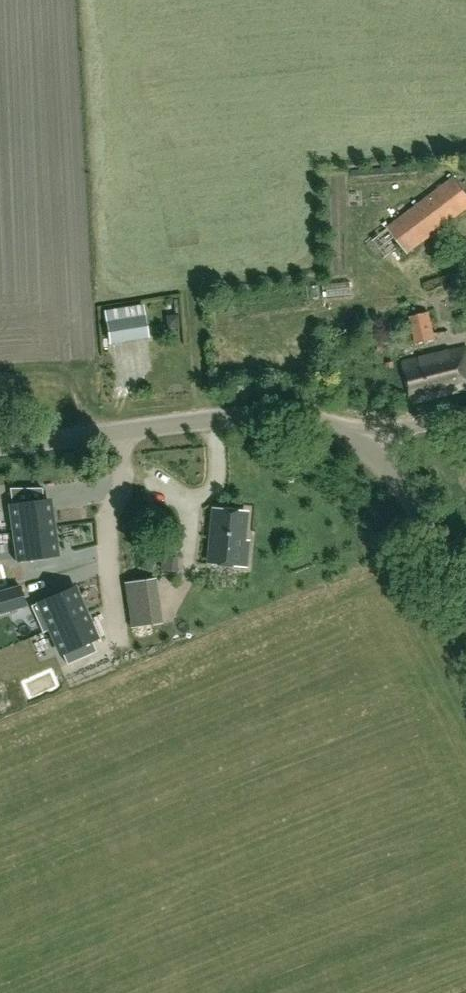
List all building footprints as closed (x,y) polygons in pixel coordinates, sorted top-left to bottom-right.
[(465,209),(465,193),(454,177),(388,227),(408,253),(465,209)] [(107,343),(152,335),(147,305),(101,313),(107,343)] [(415,342),(436,337),(430,312),(410,317),(415,342)] [(461,364),(465,363),(465,348),(404,363),(413,403),(465,390),(465,375),(463,375),(461,364)] [(10,488),(16,532),(16,533),(52,528),(48,500),(44,501),(42,488),(10,488)] [(246,512),(214,509),(209,562),(245,566),(247,542),(243,541),(246,512)] [(16,533),(16,532),(11,532),(15,561),(56,555),(52,528),(16,533)] [(130,583),(134,609),(157,606),(153,580),(130,583)] [(0,592),(0,613),(26,605),(20,586),(0,592)] [(52,629),(51,628),(84,613),(73,588),(31,606),(43,632),(52,629)] [(51,628),(52,629),(67,664),(96,652),(92,641),(95,639),(84,613),(51,628)]
